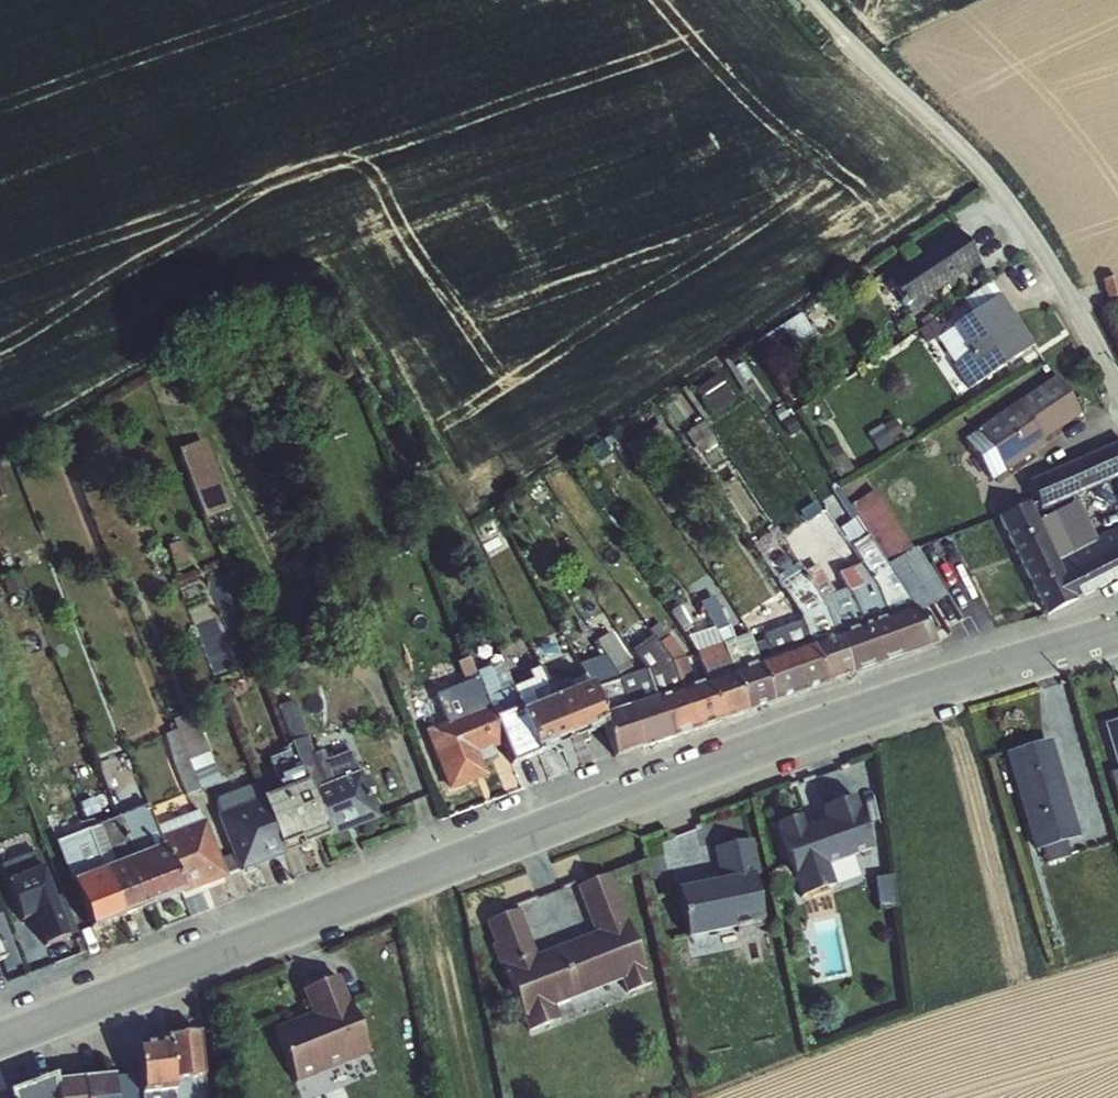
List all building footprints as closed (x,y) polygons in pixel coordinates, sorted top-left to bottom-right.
[(900,259),(880,272),(909,317),(931,303),(928,297),(947,285),(950,291),(981,270),(953,225),(915,249),(919,256),(905,266),(900,259)] [(1100,281),(1106,300),(1117,297),(1117,281),(1117,276),(1100,281)] [(971,314),(998,296),(989,283),(962,301),(971,314)] [(969,355),(953,366),(952,367),(968,390),(1033,345),(998,296),(971,314),(950,329),(969,355)] [(799,313),(776,329),(789,347),(812,332),(799,313)] [(933,321),(917,332),(925,344),(942,333),(933,321)] [(969,355),(950,329),(936,339),(953,366),(969,355)] [(715,377),(693,392),(710,416),(731,401),(715,377)] [(976,429),(1004,472),(1044,446),(1040,441),(1080,415),(1054,377),(976,429)] [(659,423),(626,447),(638,463),(671,439),(659,423)] [(700,423),(683,435),(701,460),(718,447),(700,423)] [(1004,472),(976,429),(962,439),(991,481),(1004,472)] [(203,441),(177,451),(203,520),(230,510),(203,441)] [(1027,482),(1040,514),(1115,481),(1117,491),(1117,442),(1027,482)] [(11,494),(0,467),(0,499),(11,494)] [(913,607),(934,644),(950,634),(946,628),(960,620),(971,612),(955,588),(940,597),(912,549),(873,490),(848,506),(867,536),(913,607)] [(523,494),(511,501),(516,510),(528,503),(523,494)] [(814,502),(797,513),(804,524),(821,514),(814,502)] [(1021,572),(1094,541),(1074,502),(1037,522),(1028,503),(994,519),(1021,572)] [(490,518),(474,526),(480,538),(496,530),(490,518)] [(1110,581),(1117,577),(1117,527),(1110,531),(1094,541),(1110,581)] [(877,593),(886,616),(913,607),(867,536),(849,548),(858,561),(874,586),(877,593)] [(441,538),(426,544),(430,556),(446,550),(441,538)] [(1094,541),(1021,572),(1044,617),(1077,599),(1110,581),(1094,541)] [(179,542),(166,547),(175,571),(188,566),(179,542)] [(802,622),(810,643),(836,634),(826,607),(821,600),(803,571),(796,563),(781,574),(767,553),(760,557),(775,578),(778,584),(799,615),(802,622)] [(851,598),(861,625),(886,616),(877,593),(874,586),(858,561),(849,567),(847,564),(834,569),(837,575),(846,590),(851,598)] [(251,563),(235,568),(246,597),(262,591),(251,563)] [(826,607),(836,634),(861,625),(851,598),(846,590),(835,594),(816,564),(803,571),(821,600),(826,607)] [(19,576),(1,582),(7,598),(25,592),(19,576)] [(703,614),(714,608),(709,598),(698,604),(703,614)] [(679,604),(668,613),(693,649),(703,642),(679,604)] [(723,647),(730,672),(758,662),(753,646),(749,634),(734,639),(718,606),(714,608),(703,614),(721,644),(723,647)] [(934,644),(913,607),(886,616),(902,656),(934,644)] [(886,616),(861,625),(877,665),(902,656),(886,616)] [(753,646),(758,662),(810,643),(802,622),(761,637),(763,642),(753,646)] [(671,663),(680,689),(705,681),(696,653),(684,658),(668,637),(657,624),(647,629),(656,643),(671,663)] [(861,625),(836,634),(850,675),(877,665),(861,625)] [(617,681),(627,707),(655,698),(645,671),(634,654),(627,659),(609,633),(595,642),(617,681)] [(810,643),(823,684),(850,675),(836,634),(810,643)] [(548,688),(552,699),(589,684),(601,715),(627,707),(617,681),(595,642),(593,639),(585,643),(583,641),(568,648),(582,676),(565,683),(565,681),(548,688)] [(645,671),(655,698),(680,689),(671,663),(656,643),(648,648),(646,646),(635,653),(634,654),(645,671)] [(758,662),(771,702),(823,684),(810,643),(758,662)] [(696,653),(705,681),(730,672),(723,647),(721,644),(696,653)] [(425,729),(487,705),(474,674),(467,659),(456,663),(469,696),(436,709),(431,712),(428,717),(426,721),(425,725),(425,729)] [(758,662),(730,672),(742,713),(771,702),(758,662)] [(493,703),(500,717),(519,709),(511,689),(502,665),(488,669),(474,674),(487,705),(493,703)] [(511,689),(519,709),(520,712),(552,699),(548,688),(539,668),(526,674),(529,682),(511,689)] [(705,681),(716,722),(742,713),(730,672),(705,681)] [(705,681),(680,689),(691,731),(716,722),(705,681)] [(552,699),(568,740),(603,725),(601,715),(589,684),(552,699)] [(655,698),(669,739),(691,731),(680,689),(655,698)] [(655,698),(627,707),(640,748),(669,739),(655,698)] [(519,713),(535,755),(568,740),(552,699),(520,712),(519,713)] [(306,781),(310,791),(323,787),(313,762),(316,761),(292,703),(276,708),(291,746),(296,760),(301,770),(306,781)] [(487,705),(425,729),(423,731),(448,792),(486,776),(481,763),(505,753),(492,720),(500,717),(493,703),(487,705)] [(627,707),(601,715),(603,725),(613,757),(640,748),(627,707)] [(492,720),(505,753),(511,765),(535,755),(519,713),(520,712),(519,709),(500,717),(492,720)] [(189,725),(213,784),(222,783),(193,713),(173,722),(176,730),(189,725)] [(1102,725),(1117,775),(1117,774),(1117,720),(1102,725)] [(213,784),(189,725),(176,730),(164,735),(170,758),(185,795),(213,784)] [(1041,850),(1064,843),(1078,839),(1049,740),(1002,754),(1032,853),(1041,850)] [(313,762),(323,787),(356,774),(349,754),(335,760),(332,755),(316,761),(313,762)] [(279,792),(306,781),(301,770),(296,760),(270,771),(276,785),(279,792)] [(310,791),(327,837),(329,840),(378,820),(358,773),(356,774),(323,787),(310,791)] [(260,799),(279,848),(297,841),(300,848),(327,837),(310,791),(306,781),(279,792),(260,799)] [(218,816),(260,799),(255,785),(215,800),(218,816)] [(798,817),(775,826),(784,852),(795,884),(799,883),(806,902),(836,892),(829,872),(873,856),(852,798),(820,810),(825,822),(803,830),(798,817)] [(260,799),(218,816),(214,817),(230,856),(237,871),(238,873),(283,859),(279,848),(260,799)] [(117,818),(133,858),(162,847),(160,838),(156,827),(148,807),(134,811),(117,818)] [(156,827),(160,838),(202,822),(196,811),(156,827)] [(86,830),(101,870),(133,858),(117,818),(86,830)] [(160,838),(162,847),(181,896),(227,878),(226,875),(220,860),(205,821),(202,822),(160,838)] [(101,870),(86,830),(54,842),(71,882),(101,870)] [(722,882),(676,891),(682,918),(689,949),(770,932),(750,840),(714,848),(722,882)] [(1064,843),(1041,850),(1045,866),(1068,858),(1064,843)] [(133,858),(155,908),(181,898),(181,896),(162,847),(133,858)] [(0,867),(0,871),(20,922),(33,917),(44,947),(67,938),(35,853),(0,867)] [(220,860),(226,875),(237,871),(230,856),(220,860)] [(101,870),(123,920),(155,908),(133,858),(101,870)] [(101,870),(71,882),(91,932),(123,920),(101,870)] [(517,910),(486,922),(494,944),(491,945),(498,966),(501,965),(527,1032),(559,1019),(554,1006),(614,983),(619,996),(650,984),(608,875),(576,887),(595,934),(535,958),(517,910)] [(892,876),(874,879),(877,904),(895,902),(892,876)] [(308,1015),(273,1029),(294,1084),(368,1054),(337,978),(299,992),(308,1015)] [(166,1043),(174,1080),(185,1079),(203,1077),(198,1032),(166,1037),(166,1043)] [(175,1097),(174,1080),(166,1043),(155,1044),(135,1046),(140,1073),(145,1097),(170,1097),(175,1097)] [(115,1097),(145,1097),(140,1073),(113,1076),(115,1097)] [(9,1097),(58,1097),(56,1081),(56,1076),(8,1093),(9,1097)] [(58,1097),(115,1097),(113,1076),(82,1080),(82,1078),(56,1081),(58,1097)] [(203,1077),(185,1079),(187,1095),(206,1092),(203,1077)] [(187,1095),(185,1079),(174,1080),(175,1097),(188,1097),(187,1095)]
